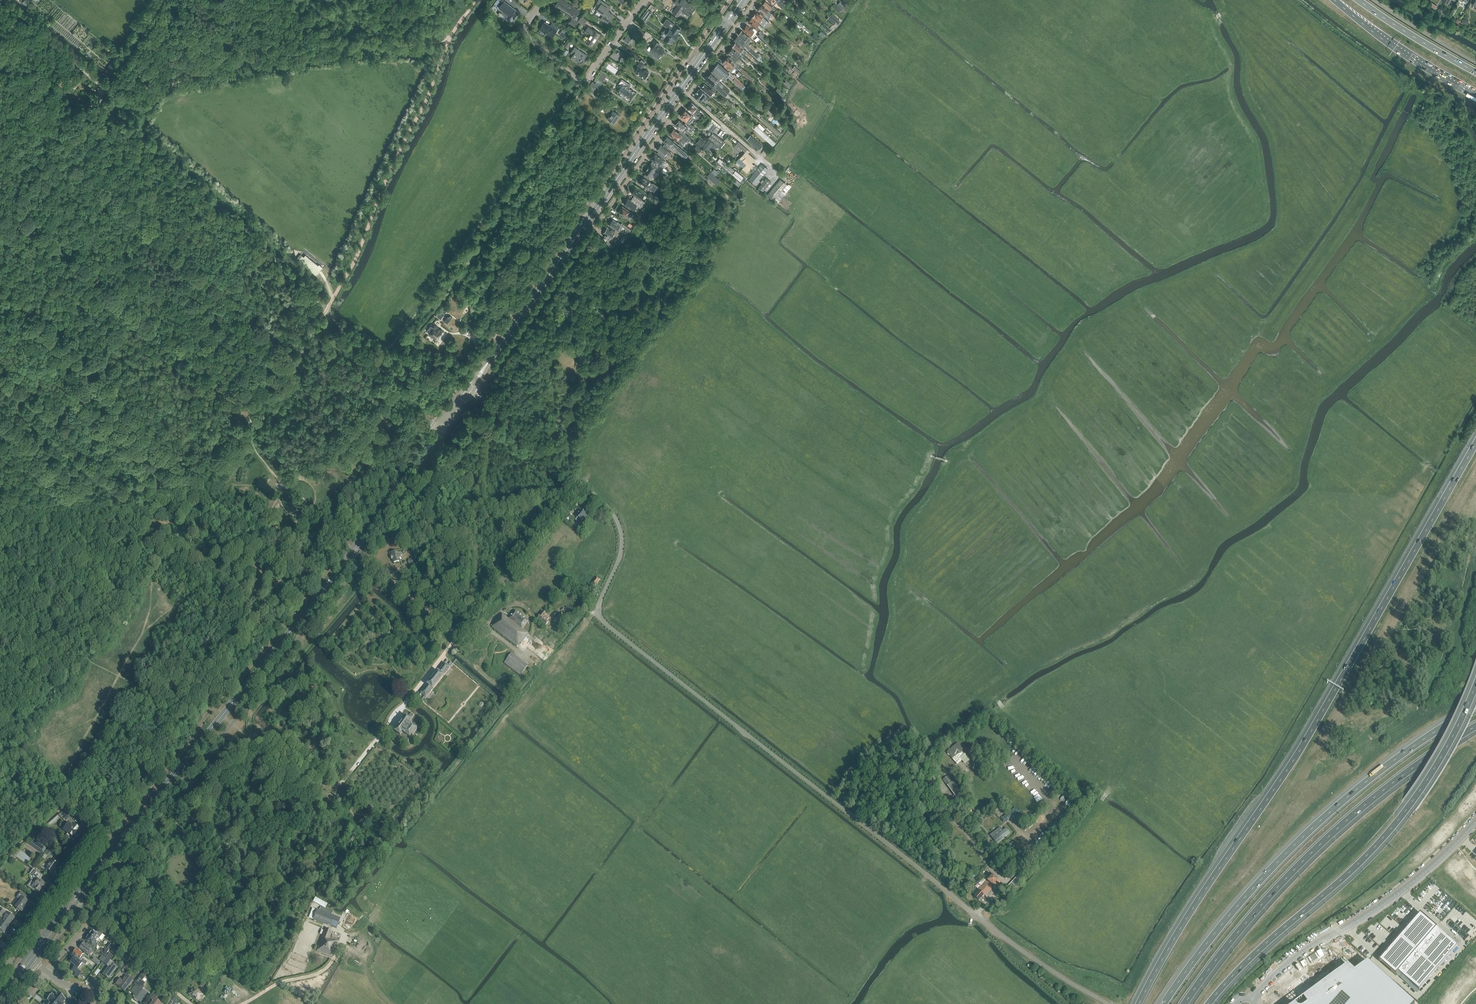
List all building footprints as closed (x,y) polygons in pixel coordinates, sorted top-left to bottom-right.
[(574,19),(579,12),(562,0),(559,0),(555,6),(574,19)] [(607,23),(613,15),(608,11),(611,7),(600,0),(594,8),(595,9),(596,10),(597,10),(604,15),(601,19),(607,23)] [(692,13),(696,7),(685,0),(681,0),(680,0),(676,0),(674,3),(678,5),(673,13),(677,17),(683,9),(684,9),(682,12),(688,16),(690,13),(691,14),(692,13)] [(777,10),(775,8),(766,0),(762,4),(769,10),(770,11),(772,9),(774,10),(775,12),(777,10)] [(776,2),(777,3),(777,4),(782,8),(784,6),(777,0),(767,0),(773,5),(776,2)] [(847,6),(842,1),(838,5),(843,10),(847,6)] [(514,20),(519,13),(508,5),(504,2),(503,3),(499,9),(502,11),(501,13),(507,18),(507,19),(511,22),(514,19),(514,20)] [(661,10),(664,6),(659,2),(655,7),(661,10)] [(758,9),(757,10),(764,15),(768,19),(770,16),(772,14),(768,11),(761,5),(759,7),(758,8),(758,9)] [(641,18),(646,21),(652,12),(647,9),(641,18)] [(758,22),(759,23),(762,20),(764,22),(766,19),(760,14),(759,14),(757,12),(752,17),(758,22)] [(832,15),(829,17),(835,23),(837,24),(839,21),(832,15)] [(587,21),(581,17),(580,19),(578,22),(584,26),(587,21)] [(759,24),(752,17),(748,22),(758,31),(759,29),(760,29),(762,27),(759,24)] [(835,23),(829,17),(827,20),(833,25),(835,23)] [(572,18),(569,23),(574,27),(578,22),(572,18)] [(668,34),(665,38),(664,38),(664,39),(670,43),(671,43),(670,42),(672,40),(673,38),(674,39),(675,39),(678,35),(677,34),(678,32),(680,29),(674,25),(674,24),(667,19),(663,24),(669,29),(666,33),(668,34)] [(557,31),(559,27),(553,23),(550,26),(545,23),(540,30),(546,34),(547,34),(552,38),(557,31)] [(823,23),(821,25),(828,31),(830,29),(823,23)] [(742,30),(750,36),(752,35),(753,36),(756,33),(754,32),(746,25),(742,30)] [(586,42),(592,46),(601,34),(594,30),(593,30),(588,27),(585,32),(590,35),(586,42)] [(637,27),(633,33),(641,38),(645,32),(637,27)] [(559,36),(564,39),(568,33),(563,30),(559,36)] [(747,44),(751,39),(749,37),(742,31),(738,35),(744,41),(747,44)] [(738,36),(734,40),(743,48),(745,47),(748,50),(757,59),(760,55),(756,52),(749,46),(748,45),(748,44),(747,44),(738,36)] [(649,52),(659,59),(665,51),(660,47),(658,45),(659,43),(655,40),(650,47),(652,48),(649,52)] [(743,48),(736,42),(732,46),(741,53),(743,51),(751,58),(753,57),(747,51),(743,48)] [(746,57),(743,55),(742,54),(732,46),(733,47),(730,50),(740,59),(741,57),(744,60),(747,63),(749,60),(746,57)] [(587,55),(578,49),(575,47),(570,53),(574,55),(572,57),(571,59),(577,63),(578,61),(581,64),(587,55)] [(726,54),(738,64),(741,60),(740,59),(730,50),(726,54)] [(103,75),(106,77),(118,57),(116,56),(103,75)] [(729,70),(731,72),(735,68),(737,70),(740,67),(732,60),(731,61),(727,58),(726,59),(723,62),(726,65),(725,66),(729,70)] [(635,69),(638,71),(636,74),(640,76),(645,79),(649,73),(643,68),(645,65),(640,62),(635,69)] [(718,63),(715,67),(726,77),(727,76),(740,88),(743,90),(746,87),(743,84),(729,71),(728,72),(718,63)] [(715,67),(711,71),(720,79),(721,77),(725,80),(727,78),(726,78),(726,77),(715,67)] [(742,68),(739,70),(749,79),(751,77),(742,68)] [(602,71),(597,78),(602,82),(607,74),(602,71)] [(709,75),(708,76),(727,92),(728,93),(730,91),(724,85),(724,86),(719,81),(720,80),(718,78),(711,73),(710,73),(708,75),(709,75)] [(68,82),(75,88),(80,81),(73,76),(68,82)] [(707,76),(704,79),(712,86),(716,89),(716,88),(725,96),(727,94),(728,93),(727,92),(708,76),(707,76)] [(60,77),(55,84),(56,85),(58,86),(58,87),(59,86),(62,81),(64,80),(62,78),(60,77)] [(619,86),(617,89),(618,90),(617,91),(619,92),(619,93),(620,93),(621,94),(620,95),(628,100),(629,99),(630,99),(631,99),(633,97),(632,97),(635,93),(629,88),(631,85),(622,79),(619,84),(620,84),(621,85),(621,86),(619,86)] [(592,82),(589,86),(591,86),(592,88),(595,90),(598,92),(605,97),(608,92),(601,87),(600,86),(595,83),(594,84),(592,82)] [(716,90),(712,87),(711,89),(704,83),(700,88),(707,94),(710,96),(713,91),(714,92),(716,90)] [(779,87),(776,91),(782,96),(785,93),(779,87)] [(700,99),(703,101),(707,96),(705,94),(699,89),(694,95),(699,100),(700,99)] [(687,107),(687,108),(692,112),(693,112),(693,113),(695,115),(697,112),(698,113),(701,110),(700,110),(692,102),(690,104),(689,105),(687,106),(687,107)] [(738,114),(740,114),(742,112),(731,103),(729,104),(737,111),(737,113),(738,114)] [(614,122),(619,115),(611,109),(612,108),(610,106),(607,111),(611,114),(608,118),(608,119),(608,120),(609,121),(610,121),(611,121),(611,120),(614,122)] [(782,109),(778,114),(786,120),(789,116),(782,109)] [(683,113),(681,116),(683,118),(682,118),(684,120),(684,119),(687,121),(690,124),(690,123),(694,119),(691,115),(685,110),(683,112),(683,113)] [(760,119),(780,136),(781,134),(762,117),(760,119)] [(712,119),(706,127),(713,133),(716,129),(718,131),(719,128),(721,126),(716,122),(714,124),(712,123),(714,121),(712,119)] [(679,120),(675,125),(681,130),(682,131),(684,132),(689,127),(685,124),(684,124),(679,120)] [(687,121),(685,124),(689,127),(690,128),(692,129),(693,127),(694,127),(690,123),(690,124),(687,121)] [(670,132),(670,134),(680,143),(684,138),(686,140),(687,141),(688,142),(691,139),(688,137),(685,134),(684,133),(684,132),(682,131),(681,130),(679,133),(674,129),(672,131),(671,131),(670,132)] [(709,139),(702,147),(708,151),(712,146),(715,149),(717,146),(720,148),(724,142),(713,133),(708,139),(709,139)] [(767,136),(764,139),(771,145),(774,142),(767,136)] [(665,143),(663,146),(667,149),(669,146),(670,147),(672,148),(674,146),(686,157),(688,155),(681,148),(674,142),(667,137),(666,138),(665,138),(663,140),(664,141),(663,141),(665,143)] [(755,139),(751,144),(757,149),(757,148),(759,146),(761,144),(755,139)] [(739,142),(735,147),(739,151),(741,148),(745,152),(742,155),(739,158),(736,162),(743,168),(742,169),(747,173),(751,168),(754,171),(757,167),(754,165),(752,163),(755,159),(748,153),(749,152),(748,150),(747,149),(739,142)] [(666,158),(664,155),(666,153),(670,156),(671,154),(668,151),(661,145),(657,150),(659,151),(657,153),(664,160),(666,158)] [(665,161),(663,160),(655,154),(652,159),(653,160),(651,163),(665,173),(667,170),(664,167),(662,165),(665,161)] [(720,159),(717,162),(720,164),(723,167),(726,164),(726,163),(730,159),(728,157),(725,160),(724,162),(720,159)] [(723,167),(739,181),(742,177),(726,163),(726,164),(723,167)] [(648,179),(649,178),(650,176),(651,177),(652,176),(653,176),(653,175),(653,174),(652,173),(656,168),(650,164),(645,173),(644,176),(648,179)] [(749,178),(756,184),(768,169),(762,164),(749,178)] [(710,171),(707,175),(716,183),(719,179),(710,171)] [(653,184),(649,182),(643,177),(641,180),(640,180),(640,181),(640,182),(639,182),(642,185),(643,186),(644,187),(645,187),(646,188),(649,187),(650,186),(656,190),(658,187),(653,183),(653,184)] [(771,183),(766,178),(758,188),(764,192),(771,183)] [(781,180),(768,195),(774,201),(775,200),(778,202),(791,186),(789,184),(788,185),(787,184),(787,185),(781,180)] [(644,194),(636,188),(632,193),(634,195),(633,198),(642,205),(644,202),(641,199),(644,194)] [(642,205),(633,198),(631,201),(628,199),(624,204),(633,210),(636,205),(640,208),(642,205)] [(627,210),(623,207),(621,209),(620,209),(619,210),(619,211),(619,212),(621,213),(620,214),(620,215),(622,217),(623,216),(624,216),(625,217),(627,214),(631,217),(633,213),(628,209),(627,210)] [(623,222),(621,224),(618,222),(617,223),(613,220),(609,225),(619,232),(623,227),(630,232),(632,229),(623,222)] [(604,232),(606,234),(604,237),(609,240),(610,240),(611,238),(611,237),(613,234),(617,236),(619,234),(612,229),(612,230),(608,227),(606,229),(605,230),(604,231),(604,232)] [(437,316),(441,319),(446,312),(444,310),(442,312),(441,312),(440,314),(439,313),(437,316)] [(441,335),(440,334),(442,331),(437,328),(437,327),(436,326),(435,326),(434,326),(434,327),(431,325),(427,331),(429,333),(429,334),(436,339),(438,337),(439,337),(440,337),(440,336),(441,335)] [(589,517),(587,515),(581,510),(579,512),(576,517),(574,519),(577,522),(579,519),(582,521),(584,518),(587,520),(589,517)] [(392,556),(391,556),(392,560),(393,560),(393,563),(401,561),(400,558),(401,558),(400,553),(398,554),(397,551),(391,552),(392,556)] [(591,584),(595,587),(601,580),(596,577),(591,584)] [(515,611),(509,618),(522,629),(528,621),(515,611)] [(548,620),(544,616),(546,614),(543,612),(538,619),(546,626),(549,622),(547,621),(548,620)] [(509,618),(509,619),(502,613),(494,623),(495,623),(492,628),(517,647),(518,646),(520,643),(521,644),(528,634),(522,629),(509,618)] [(555,618),(558,621),(563,615),(560,613),(555,618)] [(517,679),(520,675),(528,666),(512,654),(501,667),(517,679)] [(448,660),(445,663),(439,671),(427,685),(421,694),(418,697),(423,701),(426,698),(431,692),(433,690),(444,676),(446,674),(451,668),(450,667),(453,664),(448,660)] [(393,740),(397,743),(400,738),(407,743),(417,729),(409,724),(412,721),(411,720),(414,715),(411,713),(408,718),(406,717),(395,732),(397,734),(393,740)] [(960,742),(947,753),(952,758),(955,762),(961,756),(966,763),(970,761),(964,754),(961,751),(965,747),(960,742)] [(948,776),(943,779),(947,785),(952,781),(948,776)] [(61,818),(65,821),(71,815),(68,811),(61,818)] [(70,840),(72,837),(76,841),(82,835),(79,833),(80,831),(73,825),(71,826),(69,824),(64,830),(68,834),(66,837),(70,840)] [(1003,831),(993,839),(997,844),(1010,833),(1006,828),(1003,831)] [(43,853),(46,848),(33,838),(29,844),(43,853)] [(45,868),(52,874),(57,868),(60,863),(54,858),(52,860),(45,868)] [(996,870),(1001,875),(1009,866),(1003,861),(996,870)] [(41,876),(32,869),(28,874),(30,881),(28,884),(31,887),(34,889),(39,893),(41,891),(43,892),(47,886),(38,880),(41,876)] [(977,893),(978,893),(975,897),(979,901),(982,897),(983,898),(985,895),(986,896),(994,886),(997,889),(1002,883),(992,874),(991,875),(988,872),(978,884),(981,887),(979,890),(977,893)] [(1013,891),(1025,877),(1021,873),(1008,888),(1013,891)] [(19,900),(15,907),(23,913),(30,903),(27,901),(29,897),(21,891),(16,898),(19,900)] [(316,898),(313,902),(325,908),(327,904),(316,898)] [(4,932),(14,918),(3,909),(0,913),(0,929),(4,932)] [(317,909),(313,919),(336,928),(340,919),(331,915),(319,910),(317,909)] [(1421,914),(1380,961),(1396,976),(1399,972),(1420,990),(1458,946),(1421,914)] [(94,929),(93,931),(92,930),(88,935),(95,940),(97,938),(99,939),(100,937),(101,935),(94,929)] [(317,951),(332,957),(336,945),(335,945),(337,941),(329,938),(332,931),(325,929),(317,951)] [(97,941),(95,940),(88,935),(85,940),(95,947),(96,947),(97,945),(97,944),(96,943),(97,941)] [(83,943),(79,948),(85,952),(84,952),(89,956),(91,953),(92,953),(94,951),(91,948),(91,949),(83,943)] [(73,954),(81,961),(82,961),(81,962),(85,965),(86,964),(85,963),(86,962),(82,959),(85,956),(76,949),(73,954)] [(103,963),(105,965),(108,967),(102,974),(108,979),(117,968),(113,965),(114,964),(111,961),(114,958),(113,957),(109,953),(106,957),(107,957),(103,963)] [(82,963),(74,957),(70,962),(74,966),(71,970),(75,973),(73,975),(77,978),(79,975),(81,972),(77,969),(82,963)] [(1355,971),(1350,967),(1348,965),(1295,1003),(1414,1003),(1368,962),(1355,971)] [(122,968),(120,970),(122,972),(128,966),(125,963),(125,964),(124,965),(122,968)] [(115,984),(118,986),(125,991),(127,988),(127,989),(133,981),(125,975),(120,982),(118,980),(115,984)] [(132,990),(131,992),(134,994),(132,997),(134,998),(138,1001),(140,1002),(144,998),(143,997),(146,993),(143,990),(145,983),(142,981),(144,978),(141,975),(134,984),(135,985),(132,990)] [(199,998),(203,1000),(204,996),(201,995),(202,994),(193,987),(188,993),(196,1000),(196,999),(197,1000),(199,998)] [(63,1003),(65,1000),(54,990),(43,1003),(64,1003),(63,1003)] [(157,996),(154,994),(150,999),(152,1001),(150,1003),(161,1003),(155,999),(157,996)]
